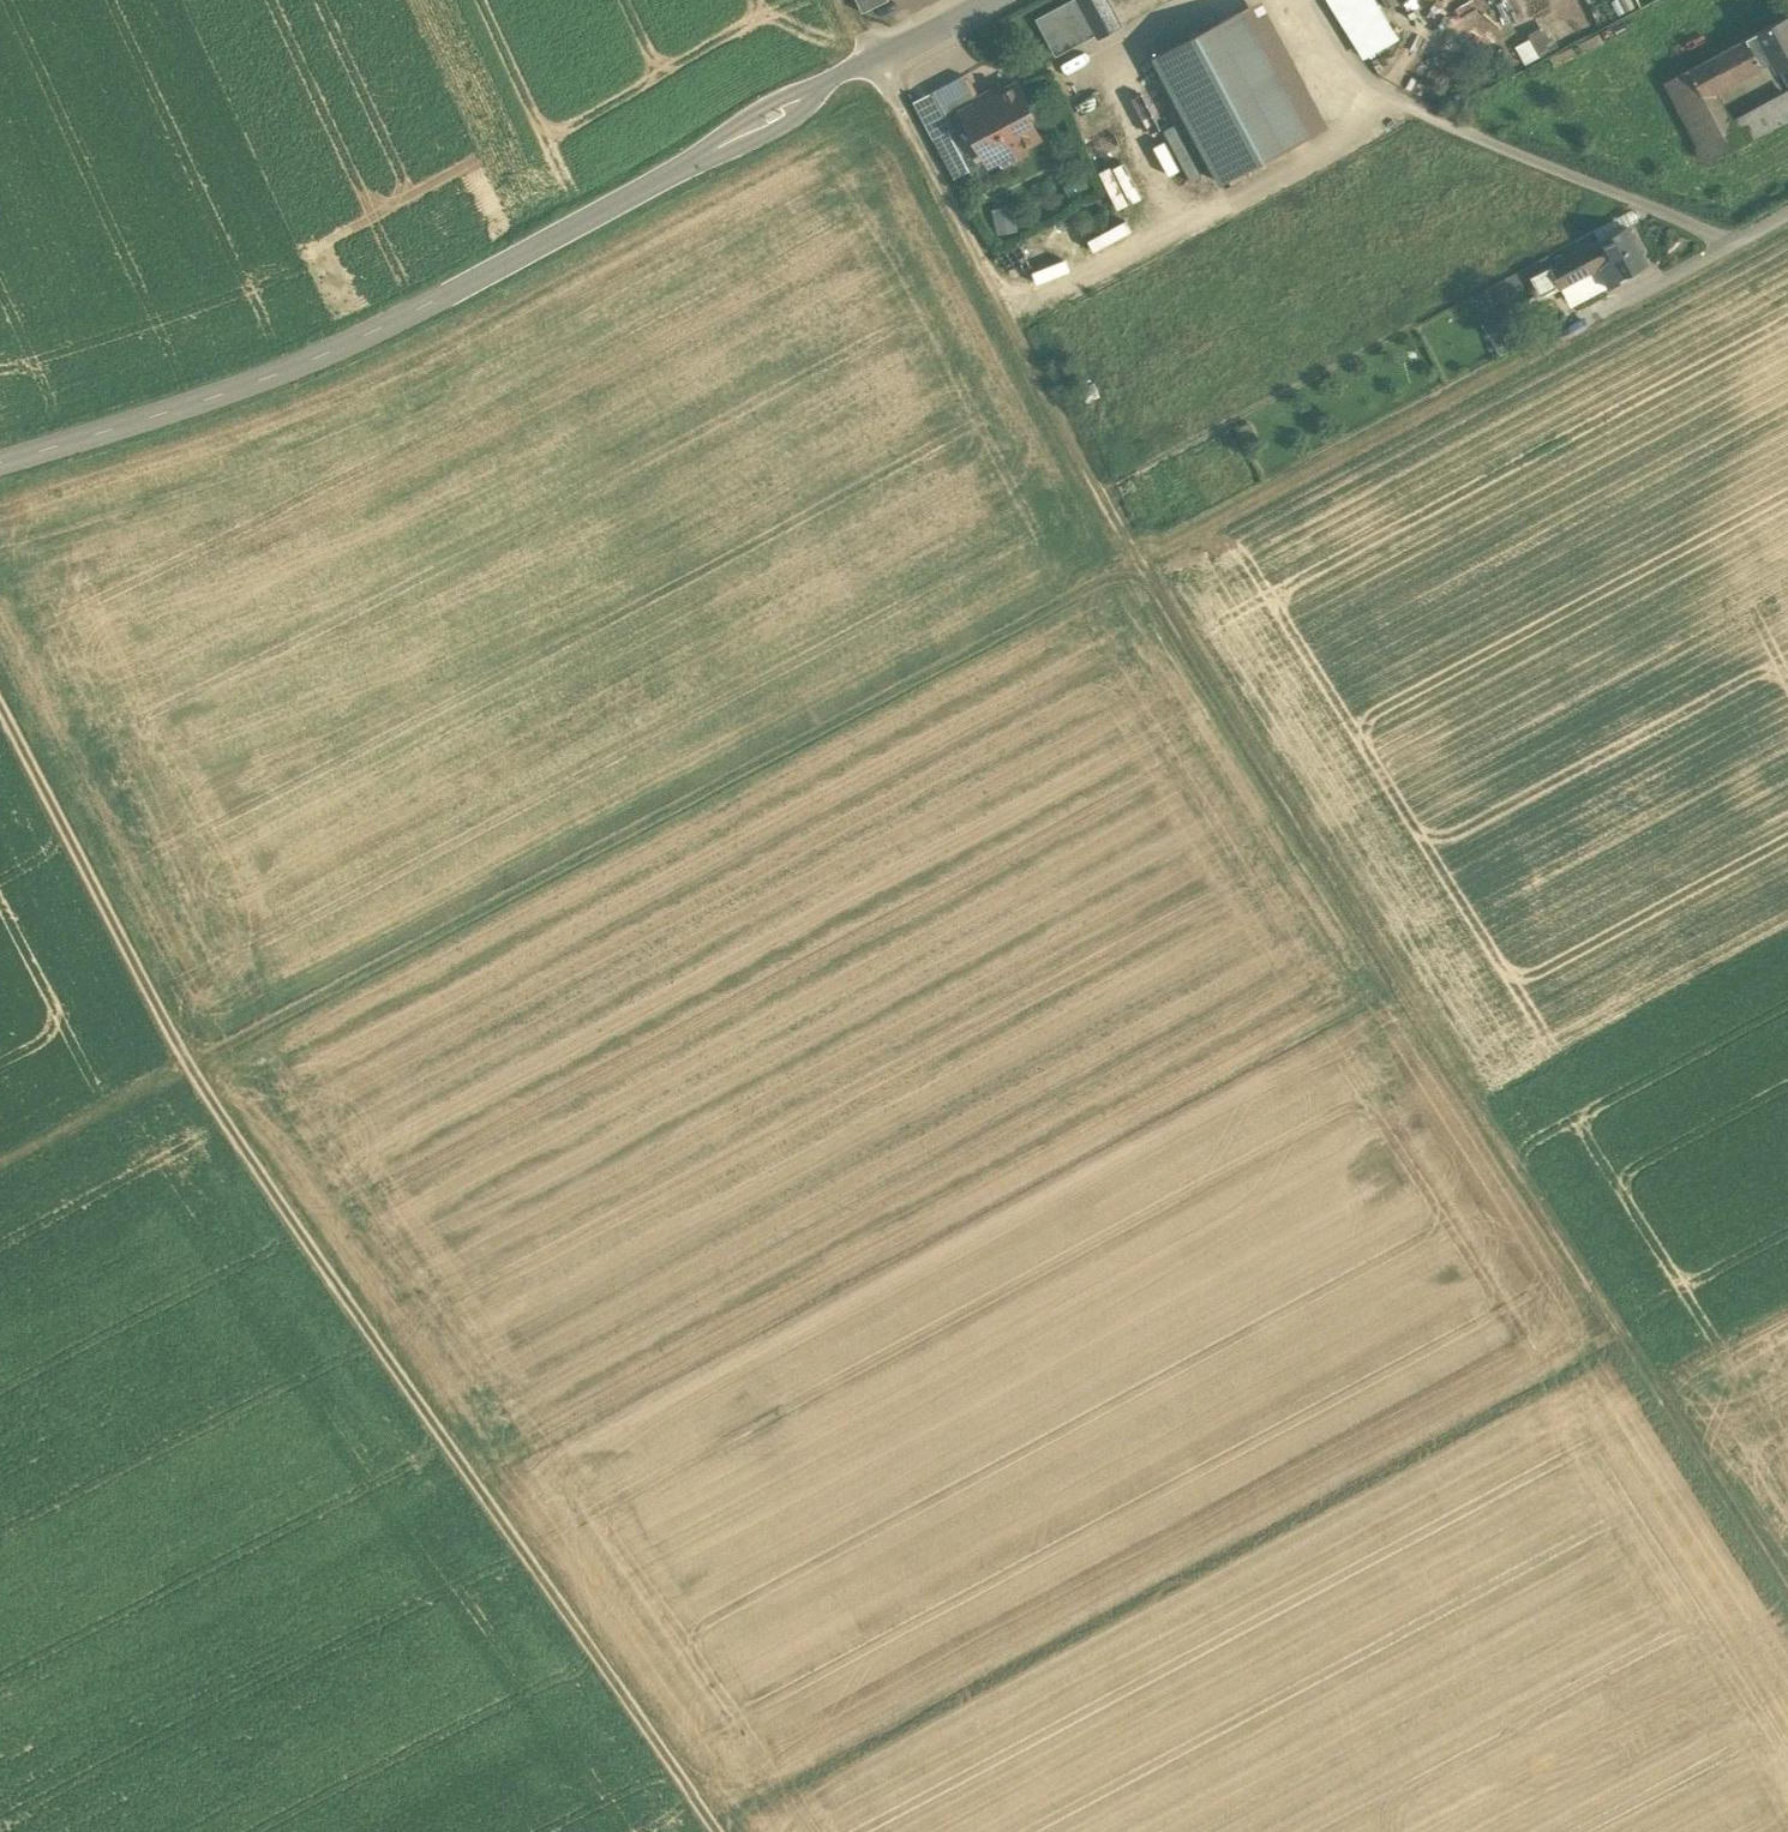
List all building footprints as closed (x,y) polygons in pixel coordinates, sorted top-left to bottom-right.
[(863,12),(890,0),(857,0),(863,12)] [(1048,14),(1037,19),(1050,43),(1060,38),(1089,22),(1099,39),(1123,26),(1109,0),(1073,0),(1048,14)] [(1240,11),(1308,138),(1330,126),(1263,0),(1260,0),(1240,11)] [(1365,59),(1401,38),(1379,0),(1330,0),(1365,59)] [(1240,11),(1156,56),(1223,183),(1308,138),(1240,11)] [(1763,67),(1772,62),(1777,73),(1787,67),(1787,17),(1747,38),(1763,67)] [(1517,42),(1527,62),(1559,46),(1549,26),(1517,42)] [(1747,38),(1690,68),(1704,95),(1719,93),(1765,68),(1763,67),(1747,38)] [(1704,95),(1690,68),(1660,84),(1704,163),(1746,142),(1733,119),(1719,93),(1704,95)] [(964,74),(935,90),(955,128),(969,121),(963,111),(979,102),(964,74)] [(1017,84),(1001,92),(1001,91),(979,102),(963,111),(969,121),(974,131),(981,133),(983,137),(981,144),(987,156),(997,159),(1001,157),(1003,160),(1010,163),(1022,156),(1024,149),(1022,146),(1040,137),(1028,114),(1030,108),(1017,84)] [(1733,119),(1746,142),(1747,144),(1787,121),(1787,90),(1733,119)] [(1552,266),(1532,276),(1540,292),(1543,298),(1575,281),(1599,268),(1609,288),(1623,281),(1622,278),(1650,263),(1630,225),(1552,266)] [(1528,299),(1540,292),(1532,276),(1552,266),(1547,255),(1528,266),(1529,269),(1477,296),(1487,317),(1497,312),(1499,316),(1529,300),(1528,299)] [(1599,268),(1575,281),(1585,301),(1609,288),(1599,268)]
